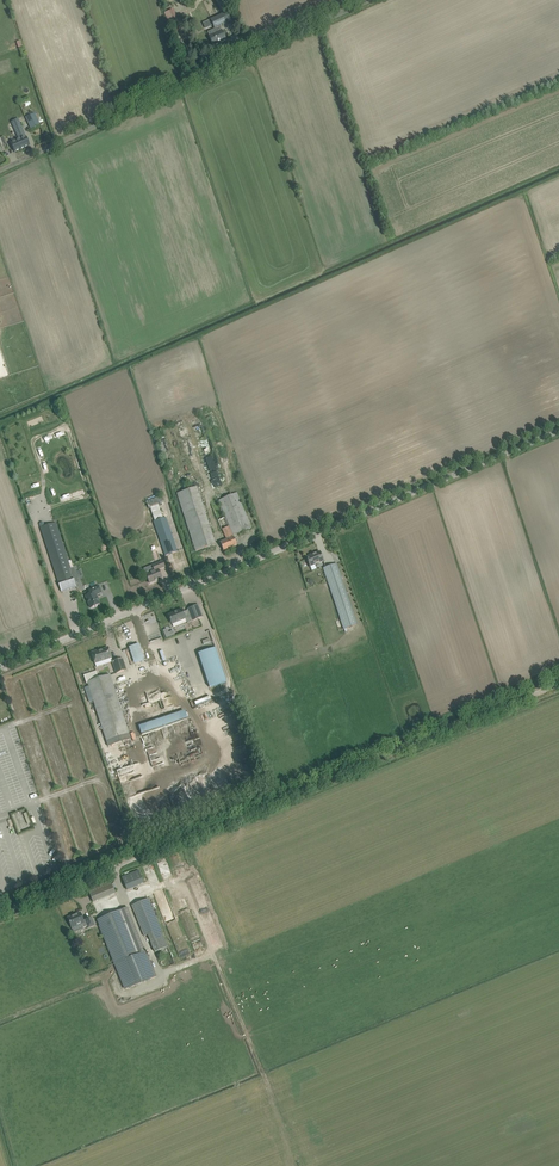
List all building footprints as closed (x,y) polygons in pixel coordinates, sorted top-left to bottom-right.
[(209,33),(210,36),(209,36),(213,45),(226,40),(221,30),(221,31),(219,26),(231,21),(227,12),(210,20),(213,24),(214,28),(215,28),(216,29),(209,32),(209,33)] [(176,16),(170,18),(171,19),(175,31),(182,28),(178,15),(176,16)] [(40,125),(35,113),(26,117),(31,129),(40,125)] [(30,146),(18,120),(12,123),(19,140),(11,143),(15,152),(30,146)] [(197,410),(188,413),(190,418),(199,415),(197,410)] [(196,551),(215,544),(197,487),(178,493),(196,551)] [(251,527),(237,493),(219,501),(233,535),(251,527)] [(162,495),(146,501),(149,508),(158,504),(164,502),(162,495)] [(149,508),(154,521),(163,518),(158,504),(149,508)] [(163,518),(154,521),(157,532),(165,555),(177,551),(166,517),(163,518)] [(45,526),(41,527),(40,527),(61,592),(76,587),(75,583),(71,571),(63,546),(55,522),(45,526)] [(228,527),(222,529),(226,539),(220,542),(223,551),(237,545),(233,536),(232,537),(228,527)] [(315,565),(323,561),(319,552),(306,557),(310,567),(315,565)] [(165,567),(162,562),(152,566),(155,571),(146,575),(150,583),(162,578),(158,570),(165,567)] [(344,630),(345,630),(357,626),(337,564),(323,568),(344,630)] [(101,593),(99,586),(90,590),(92,593),(85,596),(91,608),(100,604),(96,595),(101,593)] [(168,615),(172,624),(186,618),(188,623),(189,622),(203,616),(198,605),(187,609),(188,610),(183,612),(182,609),(168,615)] [(173,630),(168,632),(167,628),(163,630),(165,638),(175,634),(173,630)] [(138,645),(130,648),(135,661),(143,658),(138,645)] [(95,663),(101,661),(111,658),(108,648),(92,653),(95,663)] [(200,653),(198,654),(209,688),(211,687),(226,682),(215,648),(200,653)] [(126,670),(122,659),(112,662),(116,673),(126,670)] [(96,671),(84,675),(86,684),(88,684),(88,686),(84,688),(89,702),(93,701),(108,746),(131,739),(110,675),(99,678),(96,671)] [(137,724),(140,733),(187,720),(184,711),(137,724)] [(92,902),(115,894),(111,883),(88,891),(92,902)] [(168,947),(164,936),(152,906),(150,904),(148,899),(132,905),(144,936),(147,935),(155,952),(168,947)] [(97,919),(115,964),(114,964),(125,990),(157,977),(157,976),(148,956),(148,957),(146,952),(128,907),(122,909),(97,919)] [(68,918),(70,923),(72,928),(82,925),(83,928),(88,926),(88,928),(95,926),(92,917),(85,920),(86,922),(84,922),(80,913),(68,918)]
